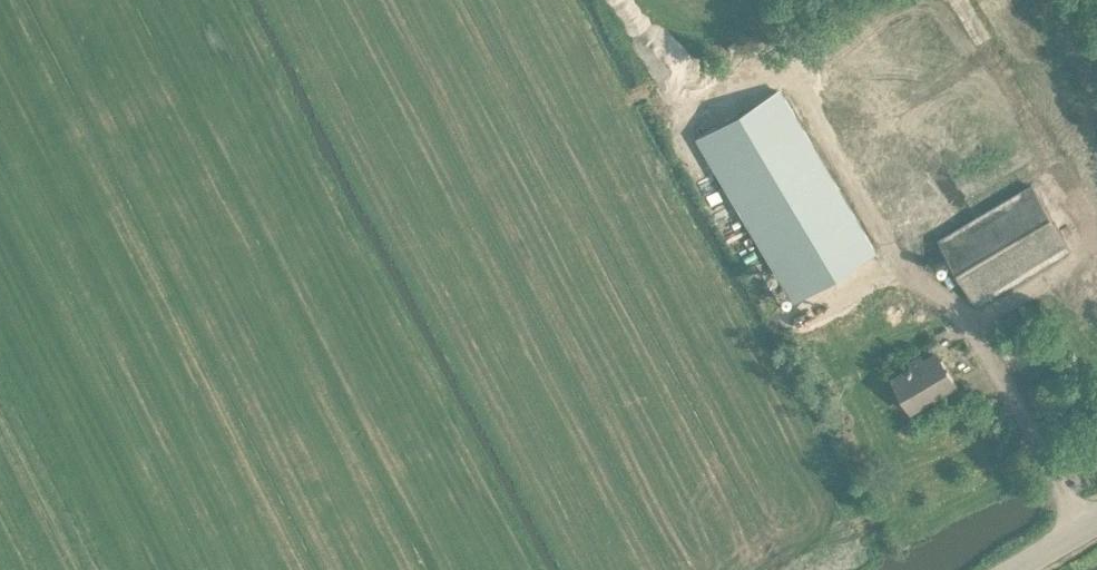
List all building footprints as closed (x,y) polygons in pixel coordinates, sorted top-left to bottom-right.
[(697,136),(794,300),(873,253),(776,89),(697,136)] [(938,241),(975,303),(1069,247),(1032,185),(938,241)] [(893,378),(911,409),(938,394),(939,396),(957,386),(947,369),(945,370),(936,354),(928,358),(925,353),(909,362),(912,367),(893,378)]
